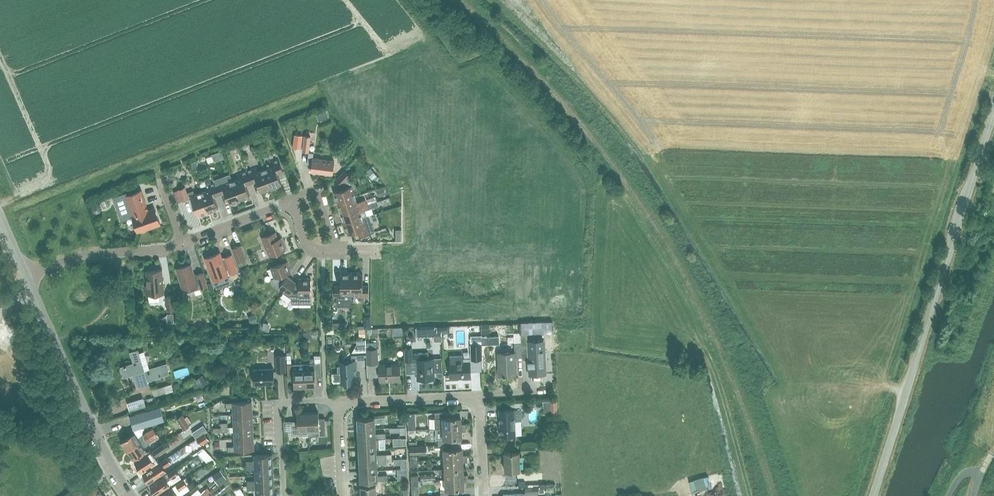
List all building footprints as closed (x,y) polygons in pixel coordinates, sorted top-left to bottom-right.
[(318,117),(327,115),(324,106),(316,108),(318,117)] [(295,134),(293,147),(301,148),(303,135),(295,134)] [(312,164),(311,171),(332,174),(334,160),(313,157),(313,158),(308,157),(307,163),(312,164)] [(270,166),(264,168),(272,189),(280,186),(279,185),(282,184),(278,173),(283,171),(279,159),(269,162),(270,166)] [(272,189),(264,168),(258,171),(257,167),(247,170),(252,183),(257,180),(261,191),(271,187),(272,189)] [(246,185),(252,183),(247,170),(237,174),(239,178),(233,180),(240,201),(241,201),(240,199),(250,195),(246,185)] [(334,191),(338,202),(355,196),(353,189),(357,188),(356,184),(348,176),(350,174),(345,170),(336,179),(341,183),(343,182),(346,185),(347,187),(334,191)] [(240,201),(233,180),(231,175),(215,180),(215,182),(220,194),(225,192),(229,203),(232,202),(233,203),(240,201)] [(214,196),(220,194),(215,182),(205,186),(207,190),(201,192),(209,212),(216,210),(216,208),(218,207),(214,196)] [(209,212),(201,192),(195,194),(193,187),(186,190),(185,186),(179,188),(183,200),(189,198),(191,197),(198,215),(200,214),(201,215),(209,212)] [(383,186),(376,188),(379,197),(386,194),(383,186)] [(146,205),(141,190),(127,195),(126,192),(113,197),(121,220),(133,216),(138,231),(140,231),(142,232),(145,231),(146,229),(161,224),(155,208),(147,210),(146,205)] [(341,212),(367,204),(365,199),(357,201),(355,196),(338,202),(341,212)] [(232,213),(245,208),(243,202),(230,207),(232,213)] [(94,205),(93,208),(94,211),(97,212),(100,211),(101,208),(100,204),(97,203),(94,205)] [(367,204),(341,212),(344,222),(345,223),(362,217),(367,215),(365,210),(369,208),(367,204)] [(344,222),(343,223),(346,231),(347,231),(348,233),(358,230),(359,236),(372,232),(374,231),(373,226),(369,215),(362,217),(345,223),(344,222)] [(266,248),(267,248),(269,255),(286,249),(281,237),(278,238),(276,231),(262,237),(266,248)] [(232,248),(237,261),(245,258),(240,245),(232,248)] [(220,252),(205,257),(213,279),(216,288),(231,283),(228,274),(238,270),(232,254),(225,256),(225,258),(223,259),(220,252)] [(283,292),(292,278),(287,275),(287,273),(291,272),(287,261),(271,266),(274,277),(271,278),(274,285),(278,288),(279,287),(284,290),(283,292)] [(191,264),(177,268),(183,288),(184,293),(201,288),(207,286),(203,272),(197,274),(194,275),(191,264)] [(146,294),(165,292),(162,269),(146,270),(147,285),(146,285),(146,294)] [(352,303),(352,293),(352,271),(351,271),(351,273),(341,273),(341,285),(335,285),(335,298),(336,298),(336,303),(352,303)] [(360,271),(352,271),(352,293),(358,293),(358,297),(369,297),(369,284),(363,284),(363,273),(360,273),(360,271)] [(297,282),(292,278),(283,292),(292,298),(299,298),(299,303),(311,303),(311,297),(311,277),(299,277),(299,282),(297,282)] [(165,296),(168,310),(176,309),(173,295),(165,296)] [(255,314),(249,316),(252,325),(258,322),(255,314)] [(523,316),(523,325),(548,325),(548,315),(523,316)] [(516,375),(516,358),(522,358),(521,332),(515,332),(515,352),(498,353),(499,375),(516,375)] [(528,350),(528,346),(527,332),(521,332),(522,358),(528,358),(529,374),(545,374),(544,362),(546,362),(546,349),(528,350)] [(471,359),(482,359),(482,344),(481,336),(481,335),(471,335),(471,359)] [(144,371),(139,353),(137,349),(131,351),(135,363),(121,367),(124,375),(133,373),(135,379),(138,386),(148,383),(147,379),(169,372),(166,364),(144,371)] [(364,357),(366,357),(365,349),(352,350),(353,358),(358,358),(358,359),(364,359),(364,357)] [(368,363),(378,362),(377,349),(367,349),(368,363)] [(428,352),(412,352),(412,359),(417,359),(418,379),(434,378),(433,358),(429,358),(428,352)] [(277,371),(285,370),(285,354),(276,354),(277,371)] [(451,378),(471,377),(470,360),(463,361),(463,355),(450,356),(451,361),(450,361),(451,378)] [(321,376),(321,356),(315,356),(315,362),(304,363),(305,369),(304,369),(305,385),(316,385),(316,376),(321,376)] [(332,373),(332,380),(334,382),(340,382),(356,381),(355,361),(339,362),(339,372),(332,373)] [(305,385),(304,369),(298,369),(298,363),(287,363),(288,377),(294,377),(294,386),(305,385)] [(400,363),(379,364),(380,380),(400,380),(400,363)] [(273,367),(253,368),(254,383),(274,382),(273,367)] [(205,377),(197,383),(201,387),(208,382),(205,377)] [(153,388),(154,395),(172,390),(170,383),(153,388)] [(211,407),(222,403),(219,395),(207,400),(211,407)] [(131,409),(145,405),(143,398),(129,403),(131,409)] [(252,400),(232,401),(226,402),(226,406),(233,406),(233,414),(252,413),(252,400)] [(258,422),(269,422),(269,404),(258,404),(258,422)] [(134,429),(139,427),(164,420),(160,406),(130,415),(134,429)] [(500,435),(504,435),(505,438),(512,438),(512,435),(516,434),(515,420),(522,419),(521,409),(499,410),(500,435)] [(214,410),(207,411),(209,419),(215,418),(214,410)] [(319,411),(308,412),(309,434),(315,434),(326,434),(325,417),(319,417),(319,411)] [(451,417),(451,411),(436,411),(436,418),(435,418),(436,428),(466,426),(466,423),(462,423),(462,416),(451,417)] [(309,434),(308,412),(297,412),(297,419),(291,420),(292,434),(302,433),(302,435),(309,434)] [(253,424),(252,413),(233,414),(234,425),(253,424)] [(177,418),(184,429),(189,426),(182,414),(177,418)] [(358,417),(358,428),(376,427),(376,422),(386,421),(385,416),(358,417)] [(254,436),(253,424),(234,425),(234,437),(254,436)] [(466,431),(466,426),(436,428),(443,428),(443,437),(439,438),(439,444),(452,444),(451,437),(463,437),(462,431),(466,431)] [(135,432),(122,441),(127,450),(152,434),(156,431),(154,428),(149,431),(144,435),(139,427),(134,429),(135,432)] [(376,433),(376,427),(358,428),(359,438),(386,437),(386,432),(376,433)] [(152,434),(127,450),(134,460),(147,451),(144,447),(150,443),(149,442),(155,439),(159,436),(156,431),(152,434)] [(201,444),(209,439),(205,432),(196,437),(201,444)] [(254,449),(254,436),(234,437),(235,444),(228,444),(228,449),(254,449)] [(387,448),(386,437),(359,438),(359,449),(377,448),(387,448)] [(167,441),(135,462),(141,471),(155,462),(151,456),(155,454),(156,455),(170,446),(167,441)] [(426,444),(410,445),(410,453),(426,452),(426,444)] [(444,448),(444,458),(468,457),(468,454),(464,454),(463,447),(444,448)] [(205,448),(200,452),(208,462),(214,458),(205,448)] [(377,454),(377,448),(359,449),(360,459),(387,458),(387,457),(387,453),(377,454)] [(520,452),(505,452),(505,471),(520,470),(520,452)] [(246,460),(246,465),(273,463),(272,453),(254,454),(254,460),(246,460)] [(168,456),(156,464),(142,473),(149,483),(167,470),(165,467),(172,462),(168,456)] [(468,461),(468,457),(444,458),(445,468),(464,467),(464,461),(468,461)] [(387,463),(387,458),(360,459),(360,470),(378,469),(377,463),(387,463)] [(273,473),(273,463),(246,465),(246,469),(254,469),(255,474),(273,473)] [(464,474),(464,467),(445,468),(439,468),(439,473),(445,473),(445,478),(469,477),(468,474),(464,474)] [(175,468),(150,485),(156,494),(170,485),(181,477),(178,473),(175,468)] [(378,475),(378,469),(360,470),(361,481),(377,480),(382,480),(388,480),(388,474),(378,475)] [(689,486),(709,483),(707,471),(687,473),(689,486)] [(274,483),(273,473),(255,474),(255,480),(247,480),(247,484),(274,483)] [(469,481),(469,477),(445,478),(445,489),(441,489),(441,495),(454,495),(453,488),(465,488),(465,481),(469,481)] [(176,485),(180,490),(187,485),(183,480),(176,485)] [(274,493),(274,483),(247,484),(247,485),(247,489),(255,488),(256,494),(274,493)] [(361,495),(377,495),(376,484),(361,485),(361,495)] [(104,495),(98,486),(85,495),(102,495),(104,495)] [(159,495),(178,495),(172,487),(159,495)] [(240,487),(233,487),(238,495),(246,495),(240,487)]
